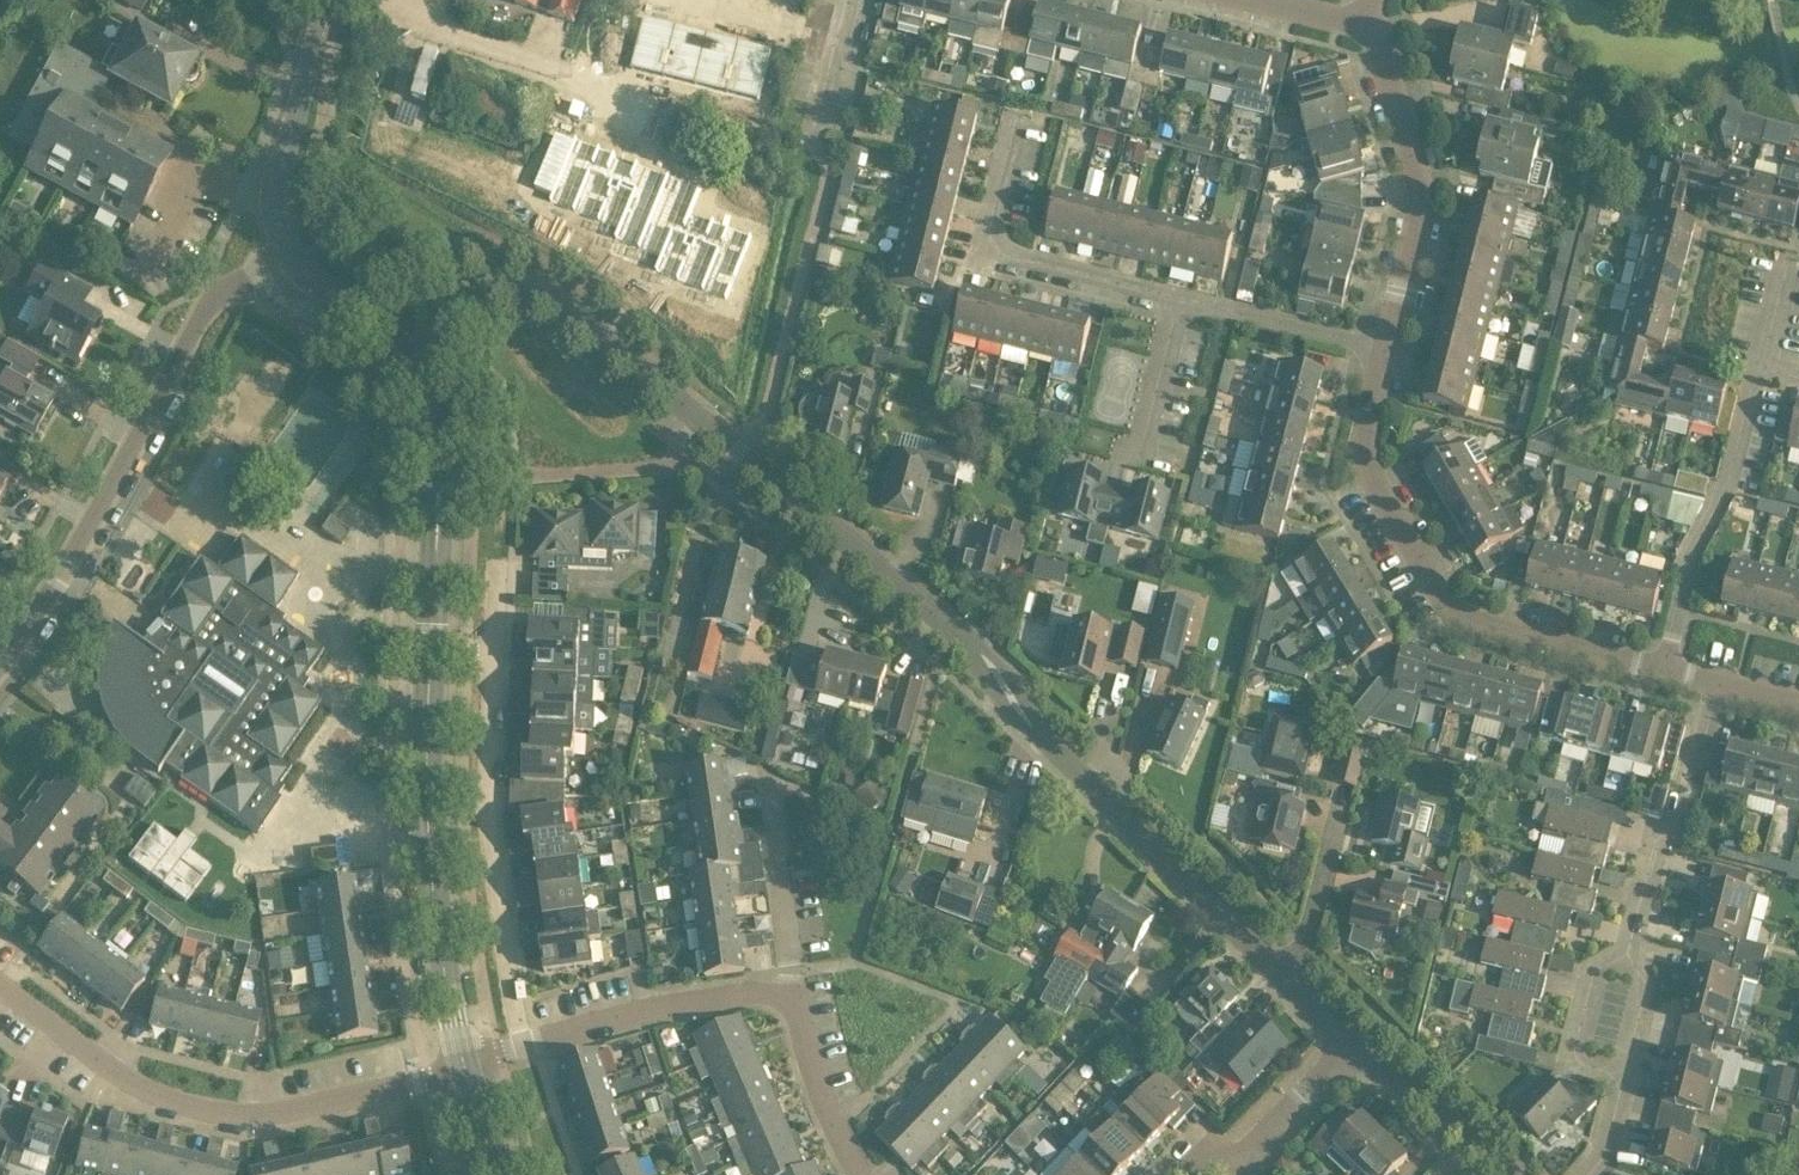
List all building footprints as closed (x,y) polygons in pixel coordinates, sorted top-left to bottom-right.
[(146,0),(117,0),(140,12),(146,0)] [(536,11),(536,10),(574,23),(582,0),(506,0),(536,11)] [(650,8),(659,10),(662,0),(652,0),(650,8)] [(731,0),(720,0),(718,6),(732,10),(734,1),(731,0)] [(927,17),(931,0),(890,0),(884,23),(923,33),(927,17)] [(927,17),(952,23),(957,0),(931,0),(927,17)] [(952,23),(949,37),(973,43),(984,0),(957,0),(952,23)] [(1022,16),(1008,13),(1012,0),(984,0),(973,43),(975,44),(973,49),(998,55),(999,51),(1013,54),(1022,16)] [(778,2),(775,16),(784,19),(787,5),(778,2)] [(718,6),(704,3),(702,12),(716,16),(718,6)] [(1455,54),(1509,68),(1513,51),(1507,50),(1510,41),(1532,46),(1540,10),(1509,3),(1504,23),(1501,37),(1462,28),(1455,54)] [(1022,16),(1013,54),(1053,64),(1057,49),(1066,12),(1040,5),(1036,20),(1022,16)] [(732,10),(718,6),(716,16),(729,19),(732,10)] [(1066,12),(1057,49),(1082,55),(1091,18),(1066,12)] [(647,18),(634,69),(667,78),(680,26),(648,18),(647,18)] [(1103,76),(1106,61),(1107,62),(1116,24),(1091,18),(1082,55),(1083,56),(1079,70),(1103,76)] [(1116,24),(1107,62),(1103,76),(1129,83),(1138,46),(1142,30),(1116,24)] [(772,25),(769,39),(777,41),(781,27),(772,25)] [(711,34),(680,26),(667,78),(698,86),(711,34)] [(368,50),(373,30),(359,27),(354,46),(368,50)] [(10,136),(37,150),(66,97),(89,109),(108,74),(168,106),(183,78),(189,81),(195,79),(197,74),(196,68),(190,65),(193,59),(136,28),(122,54),(111,48),(100,68),(59,45),(10,136)] [(743,42),(711,34),(698,86),(730,94),(743,42)] [(1187,81),(1196,44),(1170,37),(1166,52),(1160,75),(1187,81)] [(743,42),(730,94),(762,102),(775,50),(744,42),(743,42)] [(1196,44),(1187,81),(1212,87),(1221,50),(1196,44)] [(1221,50),(1212,87),(1237,94),(1246,56),(1221,50)] [(1509,68),(1455,54),(1451,71),(1456,73),(1454,83),(1498,94),(1494,108),(1508,112),(1512,96),(1502,94),(1509,68)] [(1287,66),(1246,56),(1237,94),(1233,110),(1273,119),(1287,66)] [(1577,68),(1569,65),(1563,63),(1559,77),(1572,82),(1577,68)] [(544,99),(450,66),(431,120),(525,153),(544,99)] [(1302,115),(1344,103),(1337,79),(1321,84),(1318,70),(1294,77),(1298,91),(1295,91),(1302,115)] [(1129,83),(1122,112),(1137,115),(1144,87),(1143,87),(1146,75),(1132,71),(1129,83)] [(939,76),(925,73),(923,82),(936,86),(939,76)] [(1146,75),(1143,87),(1144,87),(1157,90),(1160,78),(1146,75)] [(871,76),(864,98),(860,114),(872,117),(876,102),(888,105),(890,100),(898,102),(903,84),(871,76)] [(936,86),(952,90),(954,80),(939,76),(936,86)] [(999,102),(1002,89),(988,85),(985,98),(999,102)] [(131,225),(170,153),(89,109),(66,97),(37,150),(27,169),(131,225)] [(1308,139),(1351,127),(1344,103),(1302,115),(1308,139)] [(977,116),(934,105),(927,131),(971,142),(977,116)] [(1066,118),(1069,108),(1055,105),(1053,115),(1066,118)] [(1069,108),(1066,118),(1082,122),(1084,112),(1069,108)] [(872,117),(860,114),(856,131),(867,134),(872,117)] [(1740,129),(1742,118),(1728,114),(1726,125),(1740,129)] [(1134,118),(1120,115),(1117,129),(1131,132),(1134,118)] [(1552,122),(1545,121),(1531,117),(1528,131),(1488,121),(1481,148),(1536,161),(1540,145),(1534,144),(1536,135),(1548,137),(1552,122)] [(1742,118),(1740,129),(1739,133),(1764,139),(1767,125),(1742,118)] [(1767,125),(1764,139),(1789,145),(1792,131),(1779,128),(1767,125)] [(1174,129),(1160,126),(1157,137),(1171,141),(1174,129)] [(1315,162),(1357,150),(1351,127),(1308,139),(1315,162)] [(965,167),(971,142),(927,131),(921,156),(965,167)] [(1789,145),(1790,141),(1798,144),(1798,132),(1792,131),(1789,145)] [(1096,148),(1113,152),(1116,136),(1100,132),(1096,148)] [(619,153),(579,137),(576,142),(559,135),(538,188),(555,195),(552,202),(621,230),(617,239),(663,258),(658,271),(729,301),(756,236),(715,219),(713,224),(693,216),(705,188),(639,161),(637,166),(617,158),(619,153)] [(1283,152),(1286,138),(1274,135),(1271,149),(1283,152)] [(1198,140),(1185,136),(1182,146),(1196,150),(1198,140)] [(1286,138),(1283,152),(1284,152),(1299,141),(1286,138)] [(1196,150),(1212,154),(1214,144),(1198,140),(1196,150)] [(1125,160),(1143,164),(1147,148),(1129,143),(1125,160)] [(1149,152),(1160,154),(1162,147),(1150,145),(1149,152)] [(1520,202),(1534,205),(1543,207),(1553,167),(1535,163),(1536,161),(1481,148),(1477,165),(1483,166),(1480,176),(1524,188),(1520,202)] [(848,164),(860,167),(863,152),(852,149),(848,164)] [(1315,162),(1322,186),(1315,195),(1362,195),(1362,175),(1364,174),(1357,150),(1315,162)] [(1186,163),(1198,166),(1200,157),(1188,154),(1186,163)] [(1679,155),(1676,167),(1687,187),(1722,195),(1718,212),(1719,212),(1731,168),(1679,155)] [(958,192),(965,167),(921,156),(915,181),(958,192)] [(1283,159),(1276,157),(1272,173),(1285,170),(1283,159)] [(1224,163),(1212,160),(1207,181),(1219,184),(1224,163)] [(848,164),(843,181),(841,189),(854,192),(856,183),(865,185),(868,171),(859,169),(860,167),(848,164)] [(1664,164),(1651,215),(1695,226),(1695,225),(1679,221),(1687,187),(1676,167),(1664,164)] [(1240,190),(1258,194),(1264,172),(1246,168),(1240,190)] [(1731,168),(1719,212),(1743,219),(1755,174),(1731,168)] [(1755,174),(1743,219),(1768,225),(1779,180),(1755,174)] [(909,206),(952,217),(958,192),(915,181),(915,182),(906,180),(903,189),(912,192),(909,206)] [(1768,225),(1794,231),(1798,212),(1798,185),(1779,180),(1768,225)] [(1593,200),(1604,203),(1607,189),(1597,187),(1593,200)] [(835,214),(847,217),(854,192),(841,189),(835,214)] [(1071,244),(1082,201),(1056,194),(1045,238),(1071,244)] [(1317,230),(1360,240),(1366,216),(1362,215),(1362,195),(1333,196),(1315,195),(1315,196),(1315,204),(1323,206),(1317,230)] [(1260,215),(1273,219),(1274,218),(1272,218),(1276,202),(1264,199),(1260,215)] [(1468,226),(1511,237),(1518,211),(1474,200),(1468,226)] [(1586,225),(1598,228),(1604,203),(1593,200),(1590,211),(1586,225)] [(1082,201),(1071,244),(1096,250),(1107,207),(1082,201)] [(946,242),(952,217),(909,206),(902,231),(946,242)] [(1107,207),(1096,250),(1121,257),(1132,213),(1107,207)] [(19,225),(30,231),(37,218),(27,212),(19,225)] [(1132,213),(1121,257),(1146,263),(1157,219),(1132,213)] [(847,217),(835,214),(831,231),(843,234),(847,217)] [(1254,239),(1267,243),(1273,219),(1260,215),(1254,239)] [(1644,240),(1689,251),(1695,226),(1651,215),(1644,240)] [(1157,219),(1146,263),(1171,269),(1182,226),(1157,219)] [(68,251),(76,237),(53,224),(45,239),(68,251)] [(1579,250),(1591,253),(1594,241),(1600,243),(1603,230),(1598,229),(1598,228),(1586,225),(1579,250)] [(1182,226),(1171,269),(1196,275),(1207,232),(1182,226)] [(1461,250),(1505,262),(1511,237),(1468,226),(1461,250)] [(1311,253),(1354,264),(1360,240),(1317,230),(1311,253)] [(940,267),(946,242),(902,231),(896,256),(940,267)] [(1207,232),(1196,275),(1222,282),(1233,238),(1207,232)] [(1560,249),(1573,252),(1577,237),(1564,233),(1560,249)] [(1267,243),(1254,239),(1250,252),(1264,256),(1267,243)] [(1638,265),(1683,276),(1689,251),(1644,240),(1638,265)] [(829,268),(833,251),(821,248),(817,264),(829,268)] [(1554,274),(1566,277),(1573,252),(1560,249),(1554,274)] [(1455,275),(1499,286),(1505,262),(1461,250),(1455,275)] [(1572,275),(1582,277),(1585,264),(1588,265),(1591,253),(1579,250),(1575,260),(1572,275)] [(1305,277),(1348,288),(1354,264),(1311,253),(1305,277)] [(889,282),(933,293),(940,267),(896,256),(889,282)] [(1247,263),(1241,287),(1239,293),(1253,297),(1261,266),(1247,263)] [(1632,290),(1676,301),(1683,276),(1638,265),(1632,290)] [(73,361),(96,320),(65,302),(74,284),(41,266),(26,292),(45,302),(27,336),(73,361)] [(816,270),(814,281),(829,285),(831,274),(816,270)] [(1548,299),(1560,302),(1564,286),(1566,277),(1554,274),(1548,299)] [(1449,300),(1492,311),(1499,286),(1455,275),(1449,300)] [(1565,300),(1576,303),(1582,277),(1572,275),(1565,300)] [(1348,288),(1305,277),(1299,301),(1342,312),(1348,288)] [(1625,315),(1670,326),(1676,301),(1632,290),(1625,315)] [(979,341),(990,298),(964,291),(953,335),(979,341)] [(1004,348),(1015,304),(990,298),(979,341),(1004,348)] [(1560,302),(1548,299),(1544,316),(1556,319),(1560,302)] [(1443,325),(1486,336),(1492,311),(1449,300),(1443,325)] [(1559,325),(1577,329),(1580,315),(1574,313),(1576,303),(1565,300),(1559,325)] [(1315,305),(1299,301),(1296,313),(1312,317),(1315,305)] [(1029,354),(1040,310),(1015,304),(1004,348),(1029,354)] [(1054,360),(1065,317),(1040,310),(1029,354),(1054,360)] [(1664,351),(1670,326),(1625,315),(1619,340),(1664,351)] [(1076,385),(1080,367),(1091,323),(1065,317),(1054,360),(1055,360),(1050,379),(1076,385)] [(1436,350),(1480,361),(1486,336),(1443,325),(1436,350)] [(1577,329),(1559,325),(1554,345),(1571,350),(1577,329)] [(1536,349),(1548,352),(1552,337),(1540,334),(1536,349)] [(1613,364),(1611,372),(1608,372),(1605,374),(1602,383),(1604,387),(1607,387),(1606,391),(1618,394),(1638,382),(1647,347),(1663,352),(1664,351),(1619,340),(1604,337),(1598,361),(1613,364)] [(27,382),(29,377),(31,378),(41,360),(8,341),(0,355),(0,360),(12,367),(9,372),(27,382)] [(907,355),(904,349),(896,347),(893,360),(905,363),(907,355)] [(887,371),(892,352),(879,349),(875,368),(887,371)] [(1548,352),(1536,349),(1529,375),(1541,378),(1548,352)] [(1430,375),(1474,386),(1480,361),(1436,350),(1430,375)] [(1279,362),(1271,390),(1316,402),(1323,374),(1279,362)] [(1226,363),(1222,378),(1232,380),(1236,366),(1226,363)] [(0,381),(0,419),(31,437),(53,398),(5,371),(0,381)] [(1638,382),(1618,394),(1615,406),(1666,418),(1678,374),(1676,374),(1672,390),(1638,382)] [(1678,374),(1666,418),(1691,425),(1702,380),(1678,374)] [(1474,386),(1430,375),(1423,401),(1467,412),(1474,386)] [(949,397),(964,400),(967,389),(967,388),(969,380),(958,377),(955,386),(953,385),(949,397)] [(1228,395),(1232,380),(1222,378),(1218,392),(1228,395)] [(1702,380),(1691,425),(1717,431),(1715,437),(1728,440),(1738,399),(1726,396),(1728,387),(1702,380)] [(825,390),(822,400),(812,397),(808,399),(804,403),(802,408),(800,414),(801,420),(803,425),(805,428),(814,430),(813,436),(845,445),(854,410),(868,414),(875,386),(854,381),(850,396),(825,390)] [(964,400),(989,407),(992,395),(983,393),(985,384),(971,381),(969,389),(967,389),(964,400)] [(1240,398),(1244,385),(1233,382),(1230,395),(1240,398)] [(1524,399),(1535,402),(1539,387),(1528,384),(1524,399)] [(1264,418),(1308,430),(1316,402),(1271,390),(1264,418)] [(989,407),(1014,413),(1017,402),(992,395),(989,407)] [(1535,402),(1524,399),(1519,416),(1531,419),(1535,402)] [(1034,406),(1017,402),(1014,413),(1031,418),(1034,406)] [(1798,405),(1797,412),(1788,445),(1787,449),(1798,452),(1798,405)] [(1785,409),(1776,442),(1788,445),(1797,412),(1785,409)] [(1041,425),(1064,432),(1068,419),(1042,413),(1041,420),(1042,420),(1041,425)] [(992,418),(978,414),(974,427),(983,430),(990,425),(992,418)] [(1257,446),(1301,457),(1308,430),(1264,418),(1257,446)] [(1211,419),(1207,433),(1218,436),(1222,421),(1211,419)] [(1533,443),(1544,446),(1560,450),(1559,453),(1566,455),(1575,421),(1533,442),(1533,443)] [(1629,479),(1650,485),(1653,473),(1648,472),(1657,435),(1640,431),(1629,479)] [(1214,450),(1218,436),(1207,433),(1204,448),(1214,450)] [(1436,492),(1476,468),(1487,461),(1476,442),(1464,449),(1462,445),(1452,452),(1443,436),(1418,450),(1427,466),(1423,469),(1436,492)] [(956,487),(964,457),(967,443),(950,438),(946,452),(934,449),(931,462),(897,453),(883,509),(918,518),(928,480),(956,487)] [(1541,457),(1544,446),(1533,443),(1533,442),(1530,441),(1527,454),(1541,457)] [(1249,474),(1294,485),(1301,457),(1257,446),(1249,474)] [(1541,457),(1556,462),(1559,453),(1560,450),(1544,446),(1541,457)] [(1784,461),(1798,464),(1798,453),(1787,450),(1784,461)] [(1538,458),(1527,455),(1523,467),(1535,470),(1538,458)] [(1476,468),(1436,492),(1449,514),(1489,491),(1476,468)] [(1580,483),(1583,472),(1568,469),(1563,491),(1577,494),(1580,483)] [(1104,547),(1108,528),(1109,529),(1119,491),(1104,487),(1106,479),(1072,471),(1061,517),(1094,525),(1090,544),(1104,547)] [(1583,472),(1580,483),(1595,486),(1597,476),(1583,472)] [(1242,501),(1286,513),(1294,485),(1249,474),(1242,501)] [(1677,480),(1674,491),(1706,499),(1711,482),(1679,474),(1677,480)] [(1197,475),(1193,488),(1214,494),(1217,480),(1197,475)] [(1677,480),(1663,476),(1661,487),(1674,491),(1677,480)] [(1620,492),(1622,482),(1608,479),(1606,489),(1620,492)] [(1119,491),(1109,529),(1124,532),(1124,533),(1157,542),(1169,495),(1135,487),(1134,494),(1119,491)] [(1655,503),(1658,491),(1643,487),(1640,499),(1655,503)] [(1189,504),(1201,506),(1210,509),(1214,494),(1193,488),(1189,504)] [(1489,491),(1449,514),(1462,536),(1502,513),(1489,491)] [(1655,503),(1651,518),(1668,523),(1669,518),(1672,507),(1675,496),(1658,491),(1655,503)] [(1789,493),(1786,503),(1798,506),(1798,496),(1789,493)] [(1279,541),(1286,513),(1242,501),(1234,530),(1279,541)] [(1772,517),(1774,505),(1760,502),(1757,514),(1772,517)] [(594,519),(588,518),(581,518),(581,516),(538,514),(536,557),(579,559),(579,546),(593,547),(592,548),(636,550),(638,507),(595,505),(594,519)] [(1774,505),(1772,517),(1787,520),(1790,509),(1774,505)] [(1511,508),(1502,513),(1462,536),(1476,559),(1477,558),(1487,575),(1509,562),(1499,545),(1524,530),(1511,508)] [(351,532),(331,518),(322,531),(343,545),(351,532)] [(1687,528),(1688,524),(1677,521),(1676,525),(1673,535),(1684,538),(1687,528)] [(964,548),(958,572),(998,582),(1006,553),(1020,556),(1027,529),(1001,522),(998,536),(960,527),(955,546),(964,548)] [(141,643),(118,627),(116,629),(109,643),(108,644),(107,646),(107,648),(106,650),(103,664),(102,665),(102,667),(102,669),(102,671),(102,685),(102,687),(102,689),(102,690),(106,706),(106,708),(107,710),(108,711),(117,729),(131,745),(146,756),(161,766),(157,772),(158,773),(162,768),(256,833),(279,800),(272,795),(290,769),(279,762),(319,704),(298,689),(323,652),(272,615),(297,578),(239,537),(216,570),(200,558),(159,617),(164,621),(141,643)] [(1552,594),(1563,550),(1537,543),(1526,588),(1552,594)] [(1044,544),(1042,552),(1056,556),(1058,548),(1044,544)] [(1293,568),(1309,593),(1348,569),(1332,544),(1293,568)] [(742,575),(746,555),(720,549),(688,676),(711,682),(725,629),(724,629),(732,595),(730,595),(736,573),(742,575)] [(1563,550),(1552,594),(1577,601),(1588,556),(1563,550)] [(724,629),(725,629),(748,635),(767,560),(746,555),(742,575),(736,573),(730,595),(732,595),(724,629)] [(1588,556),(1577,601),(1602,607),(1613,562),(1588,556)] [(1038,557),(1033,579),(1063,586),(1068,565),(1038,557)] [(1748,612),(1759,567),(1733,561),(1722,605),(1748,612)] [(1613,562),(1602,607),(1627,613),(1638,569),(1613,562)] [(1759,567),(1748,612),(1773,618),(1784,574),(1759,567)] [(1348,569),(1309,593),(1324,617),(1363,594),(1348,569)] [(1638,569),(1627,613),(1653,620),(1664,575),(1638,569)] [(1773,618),(1798,624),(1798,619),(1798,577),(1784,574),(1773,618)] [(567,602),(568,579),(535,577),(534,601),(567,602)] [(1138,584),(1135,598),(1151,602),(1154,588),(1138,584)] [(1339,642),(1378,618),(1363,594),(1324,617),(1339,642)] [(1278,615),(1276,615),(1275,618),(1279,625),(1285,621),(1286,623),(1300,613),(1294,604),(1278,615)] [(597,653),(605,653),(607,613),(564,611),(563,625),(531,623),(529,650),(597,653)] [(1190,619),(1160,611),(1144,676),(1174,684),(1190,619)] [(1275,618),(1276,615),(1276,614),(1265,612),(1262,627),(1272,629),(1275,618)] [(659,613),(642,613),(642,627),(659,627),(659,613)] [(1354,667),(1362,662),(1369,673),(1391,659),(1384,648),(1393,643),(1378,618),(1339,642),(1354,667)] [(1059,629),(1052,658),(1066,662),(1063,673),(1100,682),(1105,661),(1135,668),(1144,633),(1123,628),(1122,633),(1076,622),(1073,632),(1059,629)] [(1269,644),(1272,629),(1262,627),(1259,641),(1269,644)] [(1277,648),(1286,662),(1298,655),(1289,641),(1277,648)] [(595,680),(597,653),(529,650),(529,651),(514,650),(512,665),(536,666),(535,677),(595,680)] [(1392,696),(1420,703),(1432,659),(1404,652),(1392,696)] [(795,657),(787,686),(782,703),(792,705),(796,689),(847,702),(858,661),(829,653),(827,660),(814,656),(808,661),(795,657)] [(663,669),(665,660),(656,658),(654,667),(663,669)] [(1281,674),(1284,664),(1269,659),(1266,670),(1281,674)] [(1432,659),(1420,703),(1448,711),(1460,666),(1432,659)] [(924,686),(903,681),(898,696),(881,692),(887,669),(858,661),(847,702),(892,715),(888,733),(910,739),(924,686)] [(1298,668),(1284,664),(1281,674),(1295,679),(1298,668)] [(1460,666),(1448,711),(1476,718),(1488,674),(1460,666)] [(627,680),(641,684),(644,671),(630,668),(627,680)] [(1249,678),(1247,684),(1250,689),(1255,690),(1264,686),(1266,680),(1264,676),(1258,674),(1249,678)] [(1488,674),(1476,718),(1504,725),(1515,681),(1488,674)] [(594,707),(595,680),(535,677),(535,691),(512,690),(511,702),(577,706),(594,707)] [(641,684),(627,680),(624,692),(638,696),(641,684)] [(1544,688),(1515,681),(1504,725),(1520,729),(1516,744),(1528,748),(1544,688)] [(1206,715),(1210,705),(1194,698),(1189,708),(1171,700),(1147,753),(1182,769),(1206,715)] [(1564,746),(1575,705),(1551,698),(1540,740),(1564,746)] [(722,700),(715,725),(744,733),(751,707),(722,700)] [(511,702),(510,718),(533,719),(533,730),(575,732),(577,706),(511,702)] [(781,733),(787,705),(775,702),(769,730),(781,733)] [(1575,705),(1564,746),(1588,752),(1599,711),(1575,705)] [(1599,711),(1588,752),(1611,759),(1622,717),(1599,711)] [(651,735),(652,732),(666,735),(668,725),(654,721),(656,716),(643,713),(638,732),(651,735)] [(1622,717),(1611,759),(1635,765),(1646,724),(1622,717)] [(1293,765),(1305,768),(1314,729),(1275,719),(1261,776),(1289,783),(1293,765)] [(617,733),(631,736),(634,724),(620,720),(617,733)] [(1669,730),(1646,724),(1635,765),(1659,772),(1664,754),(1678,758),(1686,728),(1671,724),(1669,730)] [(524,756),(574,759),(575,732),(533,730),(532,744),(509,743),(508,757),(524,758),(524,756)] [(631,736),(617,733),(614,745),(628,749),(631,736)] [(1394,745),(1408,749),(1411,739),(1396,735),(1394,745)] [(1425,743),(1411,739),(1408,749),(1423,753),(1425,743)] [(761,759),(773,762),(778,744),(766,741),(761,759)] [(1344,761),(1338,785),(1359,790),(1366,764),(1364,763),(1368,747),(1346,741),(1341,760),(1344,761)] [(1366,760),(1385,764),(1388,750),(1369,745),(1366,760)] [(1723,780),(1720,790),(1749,797),(1760,753),(1731,746),(1730,750),(1715,746),(1708,777),(1723,780)] [(1451,749),(1449,759),(1464,763),(1466,753),(1451,749)] [(1760,753),(1749,797),(1777,804),(1788,760),(1760,753)] [(513,783),(512,797),(539,799),(539,797),(565,799),(567,759),(574,759),(524,756),(524,758),(523,783),(513,783)] [(1777,804),(1798,810),(1798,762),(1788,760),(1777,804)] [(1476,771),(1490,775),(1493,765),(1478,761),(1476,771)] [(691,795),(730,789),(753,785),(752,779),(729,783),(726,763),(687,769),(691,795)] [(1508,769),(1493,765),(1490,775),(1505,779),(1508,769)] [(1231,788),(1236,785),(1239,775),(1225,772),(1222,785),(1231,788)] [(144,808),(156,792),(136,776),(124,792),(144,808)] [(977,829),(988,793),(930,776),(920,811),(977,829)] [(855,796),(869,814),(891,798),(878,779),(855,796)] [(1538,789),(1551,792),(1554,782),(1541,779),(1538,789)] [(16,881),(7,893),(15,899),(24,887),(37,897),(30,906),(42,915),(49,906),(38,898),(97,821),(82,809),(86,804),(54,780),(10,837),(0,829),(0,873),(2,870),(16,881)] [(1264,797),(1253,840),(1264,843),(1263,848),(1281,852),(1282,847),(1293,850),(1304,807),(1299,806),(1302,791),(1258,780),(1257,785),(1255,786),(1261,796),(1263,796),(1264,797)] [(1569,786),(1554,782),(1551,792),(1566,796),(1569,786)] [(677,823),(733,815),(731,797),(754,793),(753,785),(730,789),(691,795),(694,818),(677,821),(677,823)] [(1600,800),(1602,791),(1589,787),(1587,796),(1600,800)] [(1642,800),(1638,815),(1661,821),(1668,793),(1654,789),(1651,803),(1642,800)] [(1602,791),(1600,800),(1615,803),(1617,795),(1602,791)] [(1420,872),(1427,842),(1411,838),(1419,804),(1384,796),(1372,842),(1395,848),(1391,865),(1420,872)] [(512,797),(511,814),(522,814),(526,841),(575,834),(568,835),(564,809),(565,799),(539,797),(539,799),(512,797)] [(1576,798),(1572,813),(1550,807),(1543,833),(1567,839),(1562,860),(1538,854),(1603,871),(1609,846),(1602,845),(1608,822),(1601,820),(1605,806),(1576,798)] [(638,807),(629,808),(631,821),(640,820),(638,807)] [(698,846),(737,840),(761,837),(760,830),(736,834),(733,815),(677,823),(678,829),(695,826),(698,846)] [(152,829),(127,862),(185,905),(210,872),(186,854),(197,840),(186,832),(176,847),(152,829)] [(512,858),(535,855),(537,866),(579,861),(575,834),(526,841),(526,842),(510,845),(512,858)] [(702,872),(741,866),(738,848),(762,844),(761,837),(737,840),(698,846),(702,872)] [(614,856),(628,853),(626,841),(612,843),(614,856)] [(310,852),(313,867),(338,864),(335,848),(310,852)] [(1718,858),(1733,861),(1735,851),(1721,848),(1718,858)] [(1750,855),(1735,851),(1733,861),(1748,865),(1750,855)] [(628,853),(614,856),(616,869),(630,866),(628,853)] [(1498,894),(1592,917),(1598,893),(1591,891),(1596,870),(1603,872),(1603,871),(1538,854),(1532,879),(1555,885),(1550,906),(1498,893),(1498,894)] [(515,883),(517,896),(583,887),(579,861),(537,866),(539,880),(515,883)] [(1776,861),(1774,872),(1789,875),(1791,865),(1776,861)] [(694,899),(733,894),(757,890),(756,884),(732,888),(729,869),(741,867),(741,866),(702,872),(690,873),(694,899)] [(1461,866),(1457,883),(1469,887),(1473,870),(1461,866)] [(1721,869),(1717,885),(1710,883),(1703,909),(1753,921),(1759,895),(1745,892),(1749,876),(1721,869)] [(114,891),(120,883),(110,875),(103,883),(114,891)] [(1393,887),(1391,887),(1388,901),(1359,894),(1351,926),(1355,927),(1350,946),(1373,957),(1379,933),(1395,937),(1403,905),(1416,908),(1419,894),(1448,901),(1451,888),(1396,875),(1393,887)] [(896,876),(889,886),(904,897),(912,886),(896,876)] [(315,885),(319,912),(382,903),(381,896),(356,900),(353,880),(315,885)] [(940,913),(974,925),(985,894),(951,881),(940,913)] [(120,883),(114,891),(127,900),(133,892),(120,883)] [(1464,905),(1469,887),(1457,883),(1452,902),(1464,905)] [(655,885),(640,887),(643,907),(658,905),(655,885)] [(517,896),(519,911),(543,908),(544,919),(587,913),(583,887),(517,896)] [(758,898),(757,890),(733,894),(694,899),(698,926),(737,920),(734,902),(758,898)] [(1065,1018),(1132,905),(1109,891),(1089,926),(1082,938),(1071,932),(1055,958),(1058,961),(1046,982),(1052,985),(1041,1004),(1065,1018)] [(622,908),(636,906),(634,894),(620,896),(622,908)] [(1573,914),(1591,918),(1592,917),(1498,894),(1492,918),(1516,924),(1511,945),(1487,940),(1552,957),(1558,932),(1568,935),(1573,914)] [(1430,902),(1425,920),(1440,925),(1445,906),(1430,902)] [(322,938),(361,932),(358,914),(383,910),(382,903),(319,912),(322,938)] [(155,922),(162,914),(151,905),(144,914),(155,922)] [(1132,905),(1065,1018),(1082,990),(1114,1009),(1121,998),(1122,998),(1138,971),(1117,959),(1125,946),(1134,952),(1154,918),(1132,905)] [(636,906),(622,908),(624,921),(638,919),(636,906)] [(1700,952),(1707,954),(1763,968),(1768,949),(1747,944),(1753,921),(1703,909),(1697,935),(1704,936),(1700,952)] [(541,946),(590,940),(603,938),(599,911),(587,913),(544,919),(546,933),(523,936),(525,950),(541,946)] [(162,914),(155,922),(168,932),(174,923),(162,914)] [(58,965),(82,933),(60,917),(37,949),(58,965)] [(764,935),(739,939),(737,920),(698,926),(702,952),(765,943),(764,935)] [(988,939),(1011,950),(1016,939),(994,928),(988,939)] [(197,945),(200,934),(187,930),(184,941),(197,945)] [(1445,930),(1440,948),(1453,952),(1458,934),(1445,930)] [(361,932),(322,938),(326,963),(389,954),(388,947),(364,951),(361,932)] [(82,933),(58,965),(79,980),(103,949),(82,933)] [(630,961),(644,959),(640,933),(626,935),(630,961)] [(200,934),(197,945),(213,949),(215,939),(200,934)] [(541,946),(545,973),(594,966),(590,940),(541,946)] [(1475,987),(1541,1003),(1547,979),(1540,977),(1545,956),(1552,957),(1487,940),(1481,965),(1504,971),(1499,992),(1475,986),(1475,987)] [(766,949),(765,943),(702,952),(705,978),(744,972),(741,953),(766,949)] [(248,957),(250,948),(236,944),(234,953),(248,957)] [(250,948),(248,957),(249,957),(246,969),(256,971),(260,956),(250,954),(251,948),(250,948)] [(103,949),(79,980),(100,996),(123,965),(103,949)] [(290,951),(267,955),(270,971),(292,968),(290,951)] [(319,990),(369,983),(366,965),(390,962),(389,954),(326,963),(329,986),(319,987),(319,990)] [(1707,954),(1703,970),(1696,968),(1689,994),(1739,1006),(1745,980),(1759,984),(1763,968),(1707,954)] [(145,981),(123,965),(100,996),(121,1012),(145,981)] [(652,967),(654,978),(663,976),(662,966),(652,967)] [(1387,970),(1385,978),(1392,980),(1394,972),(1387,970)] [(1195,1062),(1234,1022),(1224,1012),(1238,997),(1210,971),(1174,1009),(1200,1035),(1191,1045),(1184,1053),(1194,1063),(1195,1062)] [(369,983),(319,990),(312,992),(313,996),(330,994),(333,1014),(396,1005),(395,999),(371,1002),(369,983)] [(272,997),(285,995),(283,985),(271,986),(272,997)] [(1505,1059),(1509,1045),(1529,1050),(1535,1025),(1528,1023),(1533,1002),(1541,1004),(1541,1003),(1475,987),(1469,1011),(1493,1017),(1487,1039),(1480,1037),(1476,1052),(1505,1059)] [(174,1034),(184,996),(158,989),(148,1027),(174,1034)] [(1111,1016),(1134,1034),(1154,1010),(1129,990),(1111,1016)] [(1686,1037),(1739,1051),(1743,1035),(1732,1032),(1739,1006),(1689,994),(1683,1020),(1690,1022),(1686,1037)] [(184,996),(174,1034),(199,1040),(209,1002),(184,996)] [(209,1002),(199,1040),(224,1047),(234,1009),(209,1002)] [(376,1035),(373,1017),(398,1013),(396,1005),(333,1014),(337,1041),(376,1035)] [(1793,1006),(1790,1018),(1798,1020),(1798,1008),(1793,1006)] [(234,1009),(224,1047),(250,1054),(260,1016),(234,1009)] [(696,1067),(756,1041),(752,1032),(747,1034),(740,1017),(695,1037),(700,1049),(689,1053),(696,1067)] [(968,1034),(1015,1079),(1026,1068),(1018,1060),(1026,1051),(991,1017),(979,1030),(975,1026),(968,1034)] [(1195,1062),(1216,1082),(1231,1067),(1248,1084),(1283,1048),(1255,1021),(1244,1032),(1234,1022),(1195,1062)] [(1015,1079),(968,1034),(960,1042),(964,1045),(952,1057),(988,1091),(996,1083),(1004,1091),(1015,1079)] [(1711,1061),(1711,1059),(1714,1046),(1739,1052),(1739,1051),(1686,1037),(1682,1053),(1675,1052),(1669,1077),(1718,1090),(1724,1064),(1711,1061)] [(717,1088),(762,1069),(755,1053),(760,1051),(756,1041),(696,1067),(702,1082),(712,1078),(717,1088)] [(648,1065),(659,1062),(654,1047),(633,1054),(638,1068),(648,1065)] [(569,1090),(617,1074),(610,1052),(599,1055),(598,1052),(560,1064),(569,1090)] [(1791,1052),(1788,1063),(1798,1066),(1798,1064),(1798,1054),(1791,1052)] [(988,1091),(952,1057),(941,1069),(937,1066),(930,1073),(977,1119),(988,1107),(980,1100),(988,1091)] [(659,1062),(648,1065),(650,1069),(642,1072),(645,1082),(653,1079),(663,1076),(659,1062)] [(1132,1104),(1162,1132),(1181,1113),(1171,1104),(1180,1095),(1148,1064),(1121,1093),(1132,1104)] [(1780,1066),(1776,1082),(1792,1086),(1796,1069),(1780,1066)] [(1161,1075),(1171,1085),(1178,1078),(1167,1068),(1161,1075)] [(773,1082),(769,1084),(762,1069),(717,1088),(721,1099),(711,1103),(717,1118),(778,1092),(773,1082)] [(1087,1084),(1074,1072),(1069,1078),(1081,1090),(1087,1084)] [(926,1085),(915,1097),(950,1131),(958,1122),(966,1130),(968,1128),(977,1119),(930,1073),(922,1081),(926,1085)] [(577,1114),(614,1102),(606,1078),(617,1074),(569,1090),(577,1114)] [(1665,1121),(1693,1128),(1697,1112),(1711,1116),(1718,1090),(1669,1077),(1662,1103),(1669,1105),(1665,1121)] [(1081,1090),(1069,1078),(1063,1084),(1075,1096),(1081,1090)] [(1576,1125),(1597,1104),(1576,1082),(1563,1094),(1547,1078),(1513,1112),(1539,1138),(1564,1113),(1576,1125)] [(1794,1087),(1780,1083),(1777,1097),(1791,1101),(1794,1087)] [(738,1138),(784,1119),(777,1103),(782,1101),(778,1092),(717,1118),(724,1132),(734,1128),(738,1138)] [(1103,1111),(1144,1151),(1162,1132),(1132,1104),(1121,1093),(1103,1111)] [(18,1113),(4,1108),(7,1098),(0,1096),(0,1142),(7,1144),(18,1113)] [(664,1114),(675,1111),(670,1097),(659,1100),(663,1112),(664,1114)] [(950,1131),(915,1097),(903,1109),(899,1105),(892,1113),(939,1158),(950,1147),(942,1139),(950,1131)] [(1057,1115),(1063,1109),(1051,1097),(1045,1103),(1057,1115)] [(659,1098),(645,1103),(650,1116),(663,1112),(659,1100),(659,1098)] [(585,1139),(622,1127),(614,1102),(577,1114),(585,1139)] [(1337,1119),(1312,1145),(1325,1157),(1326,1155),(1347,1174),(1350,1174),(1385,1138),(1362,1116),(1361,1118),(1349,1106),(1337,1119)] [(33,1118),(18,1113),(7,1144),(53,1161),(68,1120),(36,1109),(33,1118)] [(692,1110),(682,1115),(687,1127),(697,1123),(692,1110)] [(675,1111),(664,1114),(669,1129),(679,1125),(675,1111)] [(1096,1141),(1127,1170),(1144,1151),(1103,1111),(1085,1130),(1096,1141)] [(117,1114),(110,1112),(104,1135),(85,1130),(75,1168),(100,1174),(101,1174),(117,1114)] [(928,1169),(939,1158),(892,1113),(885,1121),(888,1124),(876,1137),(912,1171),(920,1162),(928,1169)] [(101,1174),(128,1174),(136,1144),(118,1139),(124,1116),(117,1114),(101,1174)] [(1785,1121),(1768,1116),(1765,1132),(1781,1136),(1785,1121)] [(382,1174),(410,1174),(401,1138),(382,1143),(376,1119),(370,1121),(382,1174)] [(739,1168),(799,1142),(795,1132),(790,1134),(784,1119),(738,1138),(743,1149),(733,1153),(739,1168)] [(968,1128),(977,1137),(986,1127),(977,1119),(968,1128)] [(1021,1130),(1034,1143),(1045,1131),(1032,1119),(1021,1130)] [(368,1146),(350,1150),(356,1174),(382,1174),(370,1121),(362,1122),(368,1146)] [(1703,1147),(1689,1144),(1693,1128),(1665,1121),(1661,1137),(1654,1135),(1647,1162),(1696,1174),(1703,1147)] [(128,1174),(154,1174),(167,1127),(160,1125),(154,1148),(136,1144),(128,1174)] [(700,1125),(688,1130),(692,1141),(704,1137),(700,1125)] [(154,1174),(181,1174),(186,1157),(168,1152),(174,1129),(167,1127),(154,1174)] [(622,1127),(585,1139),(593,1165),(630,1153),(622,1127)] [(350,1150),(332,1154),(326,1131),(319,1133),(329,1174),(356,1174),(350,1150)] [(319,1133),(312,1134),(318,1158),(300,1162),(303,1174),(329,1174),(319,1133)] [(181,1174),(208,1174),(217,1140),(210,1138),(204,1161),(186,1157),(181,1174)] [(1365,1174),(1397,1174),(1394,1173),(1407,1159),(1385,1138),(1350,1174),(1352,1174),(1358,1169),(1365,1174)] [(218,1165),(224,1142),(217,1140),(208,1174),(236,1174),(237,1170),(218,1165)] [(1095,1174),(1121,1174),(1127,1170),(1096,1141),(1079,1160),(1095,1174)] [(816,1165),(815,1164),(805,1168),(799,1153),(803,1151),(799,1142),(739,1168),(742,1174),(792,1174),(816,1165)] [(300,1162),(281,1166),(276,1143),(269,1145),(276,1174),(303,1174),(300,1162)] [(269,1145),(262,1146),(267,1169),(248,1174),(249,1174),(276,1174),(269,1145)] [(687,1151),(690,1159),(700,1155),(697,1147),(687,1151)] [(706,1167),(719,1161),(714,1149),(700,1155),(706,1167)] [(954,1172),(961,1164),(949,1154),(942,1161),(954,1172)] [(700,1155),(690,1159),(697,1174),(708,1174),(709,1174),(706,1167),(700,1155)] [(635,1160),(600,1174),(642,1174),(635,1160)] [(1079,1160),(1064,1174),(1095,1174),(1079,1160)] [(1295,1174),(1282,1161),(1269,1174),(1270,1174),(1294,1174),(1295,1174)] [(816,1165),(792,1174),(820,1174),(816,1165)]
